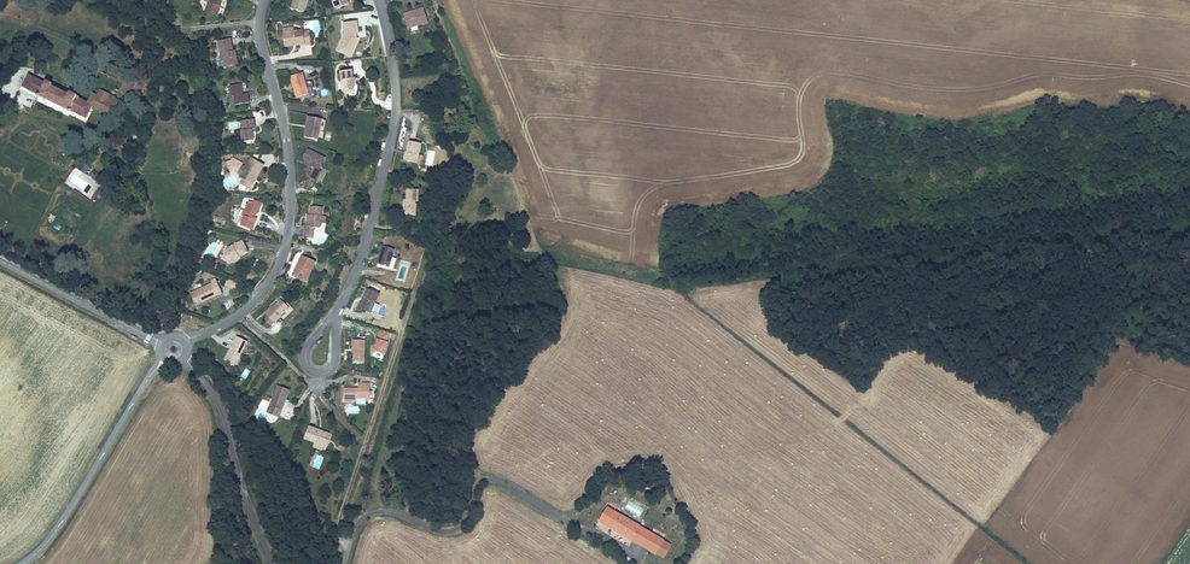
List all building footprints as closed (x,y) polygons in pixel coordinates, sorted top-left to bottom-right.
[(303,9),(306,0),(293,0),(291,6),(303,9)] [(349,3),(348,0),(332,0),(336,9),(349,3)] [(407,29),(427,23),(423,8),(415,10),(416,12),(408,14),(407,12),(403,13),(407,29)] [(353,50),(358,39),(356,23),(344,23),(345,33),(343,34),(344,39),(340,47),(347,50),(348,48),(353,50)] [(296,45),(305,44),(304,29),(295,30),(283,32),(285,44),(296,42),(296,45)] [(232,60),(238,59),(236,51),(233,52),(231,39),(218,41),(222,61),(224,61),(226,66),(233,65),(232,60)] [(339,51),(350,56),(353,50),(348,48),(347,50),(340,47),(339,51)] [(0,59),(0,69),(3,70),(4,66),(10,67),(11,62),(0,59)] [(98,73),(102,65),(93,61),(81,87),(90,91),(99,73),(98,73)] [(352,69),(340,70),(343,91),(352,89),(354,86),(352,69)] [(298,97),(310,94),(304,72),(291,75),(298,97)] [(68,96),(51,87),(52,85),(46,82),(45,84),(36,79),(28,76),(22,88),(38,96),(37,97),(39,98),(40,97),(69,111),(68,112),(70,113),(71,112),(86,120),(92,107),(108,115),(112,117),(117,107),(117,106),(97,96),(93,94),(88,104),(79,99),(79,98),(70,93),(68,96)] [(249,94),(243,95),(241,84),(231,85),(232,97),(235,97),(236,106),(250,104),(249,94)] [(114,98),(100,90),(97,96),(117,106),(117,107),(120,105),(114,98)] [(318,140),(320,131),(322,119),(309,116),(305,137),(318,140)] [(253,129),(256,129),(255,119),(242,121),(243,130),(242,130),(243,142),(255,141),(253,129)] [(403,158),(416,162),(421,142),(409,140),(407,151),(405,151),(403,158)] [(325,158),(308,150),(305,156),(306,161),(310,162),(311,163),(310,166),(307,171),(307,176),(314,179),(318,171),(325,158)] [(249,181),(255,184),(262,169),(265,170),(267,165),(253,159),(248,169),(245,168),(243,164),(235,161),(234,164),(230,165),(232,169),(231,171),(234,172),(240,172),(245,177),(244,179),(249,181)] [(88,166),(83,162),(80,167),(85,171),(88,166)] [(255,184),(258,185),(265,170),(262,169),(255,184)] [(100,174),(93,170),(90,175),(96,179),(100,174)] [(134,187),(125,170),(119,173),(127,190),(134,187)] [(247,185),(257,189),(258,185),(255,184),(249,181),(247,185)] [(406,215),(416,216),(417,206),(415,204),(415,201),(418,201),(418,190),(406,189),(405,203),(403,206),(402,211),(406,212),(406,215)] [(254,212),(257,213),(259,209),(260,210),(263,203),(255,200),(254,202),(250,201),(246,211),(244,210),(242,215),(245,216),(241,225),(247,228),(249,224),(255,226),(257,219),(255,218),(252,217),(254,212)] [(304,227),(304,239),(315,240),(315,228),(319,228),(322,227),(323,223),(321,221),(321,217),(323,217),(324,207),(310,206),(310,215),(309,219),(307,218),(306,227),(304,227)] [(241,258),(249,253),(242,241),(229,248),(223,259),(231,263),(235,262),(239,256),(241,258)] [(377,264),(389,267),(392,256),(394,248),(382,245),(377,264)] [(306,274),(310,276),(316,261),(302,254),(298,264),(300,265),(299,268),(297,267),(293,276),(303,280),(306,274)] [(200,304),(217,296),(224,293),(221,287),(217,278),(210,281),(211,284),(190,294),(193,300),(197,298),(200,304)] [(233,281),(227,279),(224,287),(230,289),(233,281)] [(238,283),(233,281),(230,289),(235,291),(238,283)] [(359,308),(371,313),(379,294),(367,289),(364,297),(366,298),(365,300),(363,299),(359,308)] [(380,300),(381,301),(377,314),(385,316),(390,297),(382,294),(380,300)] [(263,311),(273,322),(288,308),(280,299),(276,302),(270,308),(269,306),(263,311)] [(283,318),(293,310),(290,307),(281,316),(283,318)] [(237,358),(239,359),(247,343),(235,338),(230,348),(232,349),(230,353),(228,352),(224,360),(233,365),(237,358)] [(354,362),(365,362),(366,340),(353,340),(353,350),(355,350),(355,353),(354,362)] [(240,376),(246,379),(250,371),(245,368),(240,376)] [(357,397),(367,398),(368,389),(371,389),(371,384),(360,383),(359,387),(345,386),(344,399),(357,400),(357,397)] [(281,410),(286,399),(290,389),(278,384),(267,411),(274,413),(276,408),(281,410)] [(274,413),(282,417),(290,400),(286,399),(281,410),(276,408),(274,413)] [(312,449),(324,454),(332,436),(308,427),(303,440),(313,444),(312,449)] [(631,541),(640,526),(607,506),(598,521),(605,525),(607,521),(612,524),(610,528),(631,541)] [(663,540),(664,540),(640,526),(631,541),(655,555),(656,554),(663,540)] [(671,545),(663,540),(656,554),(663,558),(671,545)]
